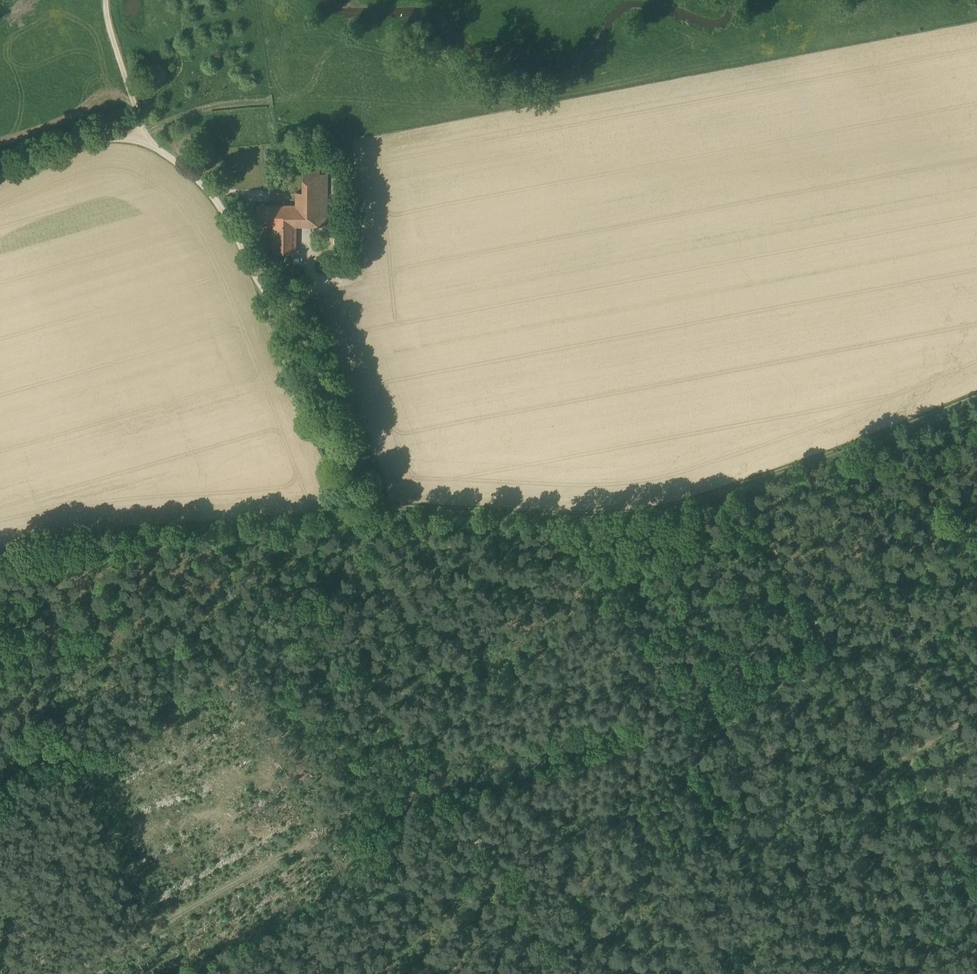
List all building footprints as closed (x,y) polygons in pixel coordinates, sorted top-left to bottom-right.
[(320,174),(320,165),(304,165),(304,173),(302,173),(302,174),(304,174),(304,192),(297,192),(297,206),(256,205),(256,225),(274,226),(273,252),(296,252),(296,226),(328,226),(328,174),(320,174)]
